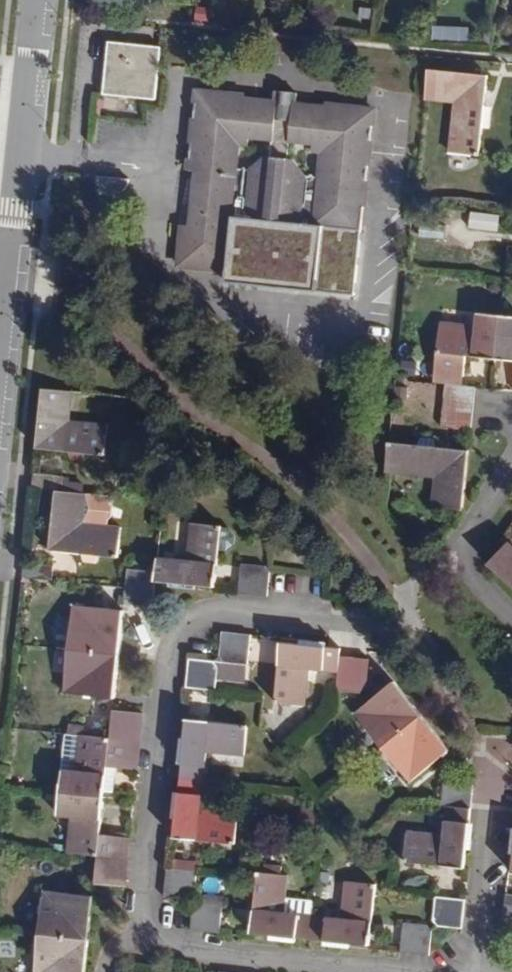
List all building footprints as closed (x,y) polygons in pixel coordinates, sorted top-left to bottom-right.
[(432,37),(463,37),(463,28),(432,29),(432,37)] [(162,47),(109,43),(105,94),(157,99),(162,47)] [(486,74),(428,68),(425,98),(452,101),(447,151),(478,153),(481,125),(489,122),(491,111),(482,108),(486,74)] [(246,95),(199,90),(196,124),(204,124),(202,138),(194,137),(191,168),(199,168),(197,192),(207,192),(206,201),(196,200),(193,223),(185,222),(181,263),(229,268),(235,205),(246,206),(246,215),(302,220),(303,212),(314,213),(312,230),(329,232),(327,244),(351,247),(352,233),(361,234),(373,107),(325,103),(325,107),(296,104),(275,102),(245,99),(246,95)] [(275,102),(296,104),(297,93),(276,90),(275,102)] [(123,176),(92,174),(92,177),(94,182),(95,185),(97,187),(103,190),(109,191),(114,189),(119,185),(121,182),(123,176)] [(497,229),(498,214),(470,212),(469,227),(497,229)] [(361,234),(352,233),(351,247),(327,244),(329,232),(312,230),(307,275),(357,280),(361,234)] [(497,357),(501,313),(478,311),(477,324),(439,320),(433,372),(466,375),(468,354),(497,357)] [(501,313),(497,357),(511,358),(511,314),(501,313)] [(446,381),(465,383),(466,375),(433,372),(433,380),(446,381)] [(444,395),(475,398),(476,384),(465,383),(446,381),(444,395)] [(72,391),(42,388),(36,448),(70,451),(71,460),(82,461),(86,454),(104,455),(108,424),(70,420),(72,391)] [(472,426),(475,398),(444,395),(441,424),(472,426)] [(433,434),(422,433),(417,441),(390,438),(387,471),(436,476),(433,503),(465,507),(470,447),(437,443),(433,434)] [(56,489),(62,490),(64,474),(34,470),(32,487),(56,489)] [(62,490),(56,489),(50,550),(83,553),(86,562),(98,563),(102,555),(118,557),(121,524),(114,523),(115,517),(118,515),(119,503),(117,502),(117,495),(62,490)] [(158,571),(158,579),(184,581),(186,583),(186,588),(215,591),(222,525),(192,522),(188,557),(160,555),(158,571)] [(511,539),(490,562),(511,582),(511,540),(511,539)] [(267,565),(243,562),(240,594),(268,596),(271,571),(267,565)] [(158,579),(158,571),(128,568),(125,597),(155,599),(158,579)] [(69,649),(119,654),(124,611),(73,605),(69,649)] [(250,633),(224,630),(220,653),(225,660),(247,662),(250,633)] [(339,671),(341,655),(342,647),(311,644),(311,639),(281,636),(274,701),(304,704),(308,668),(339,671)] [(119,654),(69,649),(64,693),(115,698),(119,654)] [(341,655),(339,671),(337,685),(361,688),(367,684),(369,658),(341,655)] [(215,659),(189,657),(186,686),(218,690),(220,665),(215,659)] [(356,714),(384,748),(424,715),(396,680),(356,714)] [(111,737),(141,739),(144,711),(114,708),(111,737)] [(181,777),(205,780),(208,750),(245,753),(248,722),(183,715),(179,747),(184,747),(181,777)] [(424,715),(384,748),(413,782),(453,750),(424,715)] [(141,739),(111,737),(79,734),(67,732),(61,791),(104,796),(105,788),(119,790),(121,766),(138,767),(141,739)] [(446,804),(471,806),(475,779),(449,775),(444,778),(441,803),(446,804)] [(205,780),(181,777),(179,807),(174,807),(171,837),(236,843),(240,813),(202,809),(205,780)] [(119,790),(105,788),(104,796),(118,797),(119,790)] [(104,796),(61,791),(58,816),(70,816),(67,851),(99,854),(129,857),(131,842),(100,840),(104,796)] [(468,839),(471,806),(446,804),(443,836),(405,832),(402,862),(469,869),(472,839),(468,839)] [(129,857),(99,854),(96,882),(126,885),(129,857)] [(199,869),(168,866),(166,897),(190,899),(197,894),(199,869)] [(281,934),(311,937),(314,910),(315,899),(284,896),(287,873),(256,870),(249,935),(280,938),(281,934)] [(343,913),(314,910),(311,937),(341,940),(341,945),(371,948),(378,882),(346,879),(343,913)] [(41,889),(37,931),(90,937),(94,893),(41,889)] [(507,893),(503,930),(511,931),(511,893),(507,893)] [(466,898),(436,895),(434,918),(439,924),(463,926),(466,898)] [(222,901),(200,899),(195,904),(193,929),(218,932),(222,901)] [(427,923),(403,920),(400,951),(430,954),(433,930),(427,923)] [(90,937),(37,931),(33,971),(86,971),(90,937)]
